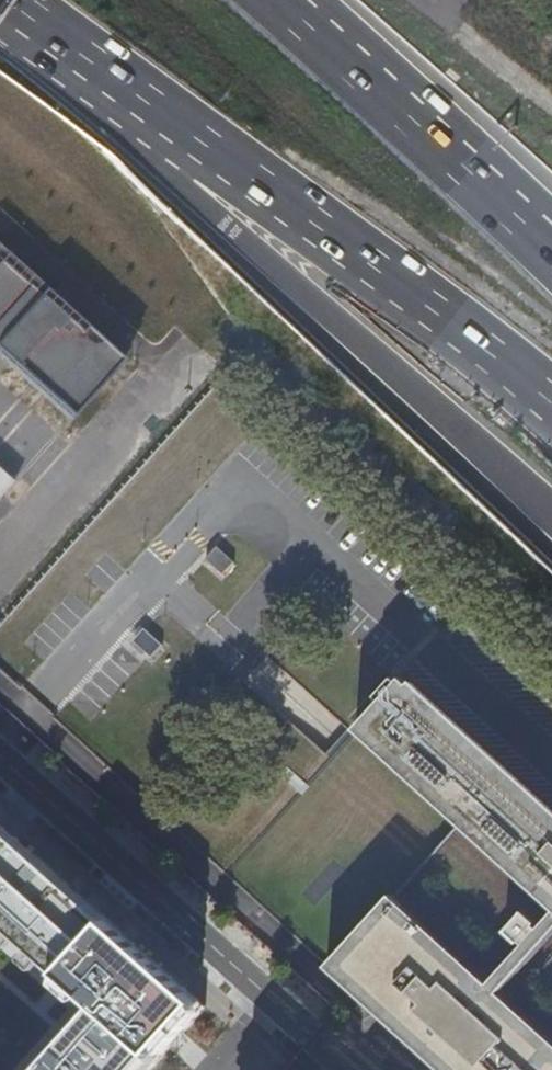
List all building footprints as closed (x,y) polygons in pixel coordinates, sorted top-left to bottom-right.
[(0,241),(0,357),(70,419),(128,356),(0,241)] [(16,476),(0,462),(0,494),(16,476)] [(218,547),(207,560),(224,575),(235,562),(218,547)] [(145,629),(135,642),(152,658),(163,646),(145,629)] [(405,671),(398,679),(394,675),(376,695),(380,698),(354,727),(458,821),(325,964),(441,1069),(551,1069),(551,805),(405,671)] [(205,1005),(0,822),(0,921),(95,1005),(37,1069),(147,1069),(205,1005)] [(32,1010),(12,1036),(42,1057),(61,1031),(32,1010)]
